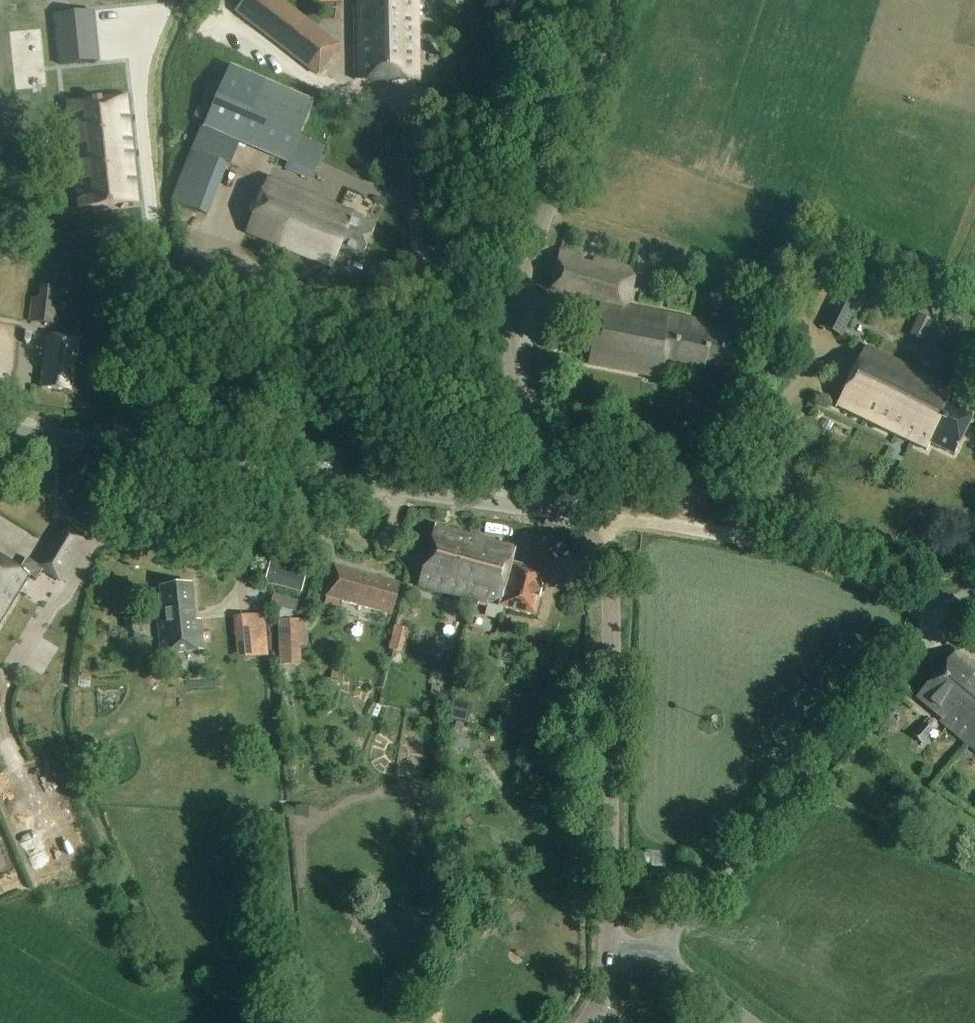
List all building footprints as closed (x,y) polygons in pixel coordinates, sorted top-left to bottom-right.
[(271,0),(262,0),(246,20),(317,76),(339,48),(313,27),(310,31),(271,0)] [(418,81),(417,0),(353,0),(354,81),(418,81)] [(93,13),(55,16),(60,66),(98,63),(93,13)] [(288,167),(315,107),(233,70),(206,130),(239,146),(288,167)] [(75,212),(140,205),(129,97),(64,103),(75,212)] [(362,262),(376,230),(361,224),(363,219),(269,180),(248,231),(333,267),(339,252),(362,262)] [(664,360),(682,364),(707,369),(708,363),(725,366),(731,336),(695,328),(696,323),(682,319),(681,323),(622,310),(631,268),(594,260),(593,263),(583,261),(584,257),(559,251),(550,293),(603,305),(590,364),(660,379),(664,360)] [(937,285),(921,277),(911,297),(927,305),(937,285)] [(39,298),(31,297),(28,322),(58,325),(62,288),(41,285),(39,298)] [(841,337),(858,301),(838,292),(821,327),(841,337)] [(76,387),(81,341),(48,338),(46,354),(52,355),(52,366),(44,365),(42,389),(64,391),(65,386),(76,387)] [(974,418),(974,412),(955,401),(958,396),(940,387),(941,385),(867,347),(836,408),(928,454),(932,446),(955,458),(974,418)] [(22,570),(0,557),(0,627),(31,576),(41,573),(43,570),(61,580),(85,538),(59,523),(36,564),(33,562),(24,567),(22,570)] [(517,549),(437,527),(420,588),(487,607),(488,603),(498,606),(498,608),(535,618),(547,576),(512,566),(517,549)] [(265,584),(275,586),(301,593),(308,568),(271,558),(265,584)] [(400,582),(333,564),(324,596),(391,615),(400,582)] [(161,654),(172,653),(202,650),(199,619),(195,620),(191,585),(160,588),(160,595),(154,596),(161,654)] [(295,613),(298,605),(272,598),(270,606),(295,613)] [(138,615),(124,616),(126,642),(140,640),(138,615)] [(233,618),(236,644),(257,642),(254,616),(233,618)] [(401,651),(408,628),(394,623),(387,646),(401,651)] [(301,664),(299,626),(278,627),(280,665),(301,664)] [(966,748),(974,737),(974,668),(957,653),(918,700),(943,721),(939,725),(966,748)] [(331,673),(330,682),(338,682),(339,673),(331,673)] [(438,696),(440,688),(433,687),(431,695),(438,696)] [(448,719),(455,721),(464,723),(466,724),(471,705),(452,700),(448,719)] [(923,724),(912,736),(923,745),(933,733),(923,724)] [(966,748),(974,755),(974,737),(966,748)] [(510,758),(515,760),(519,756),(518,751),(513,750),(509,753),(510,758)]
